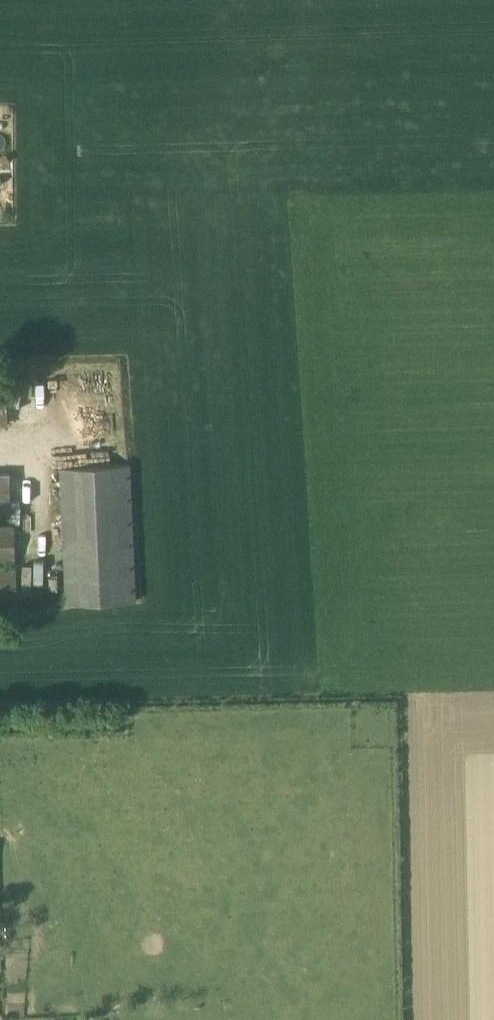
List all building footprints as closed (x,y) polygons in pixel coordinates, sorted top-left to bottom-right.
[(129,464),(61,468),(66,603),(135,600),(129,464)] [(0,472),(0,515),(11,514),(10,472),(0,472)] [(0,527),(0,560),(15,560),(14,527),(0,527)] [(0,566),(0,604),(16,604),(16,600),(16,566),(0,566)]
